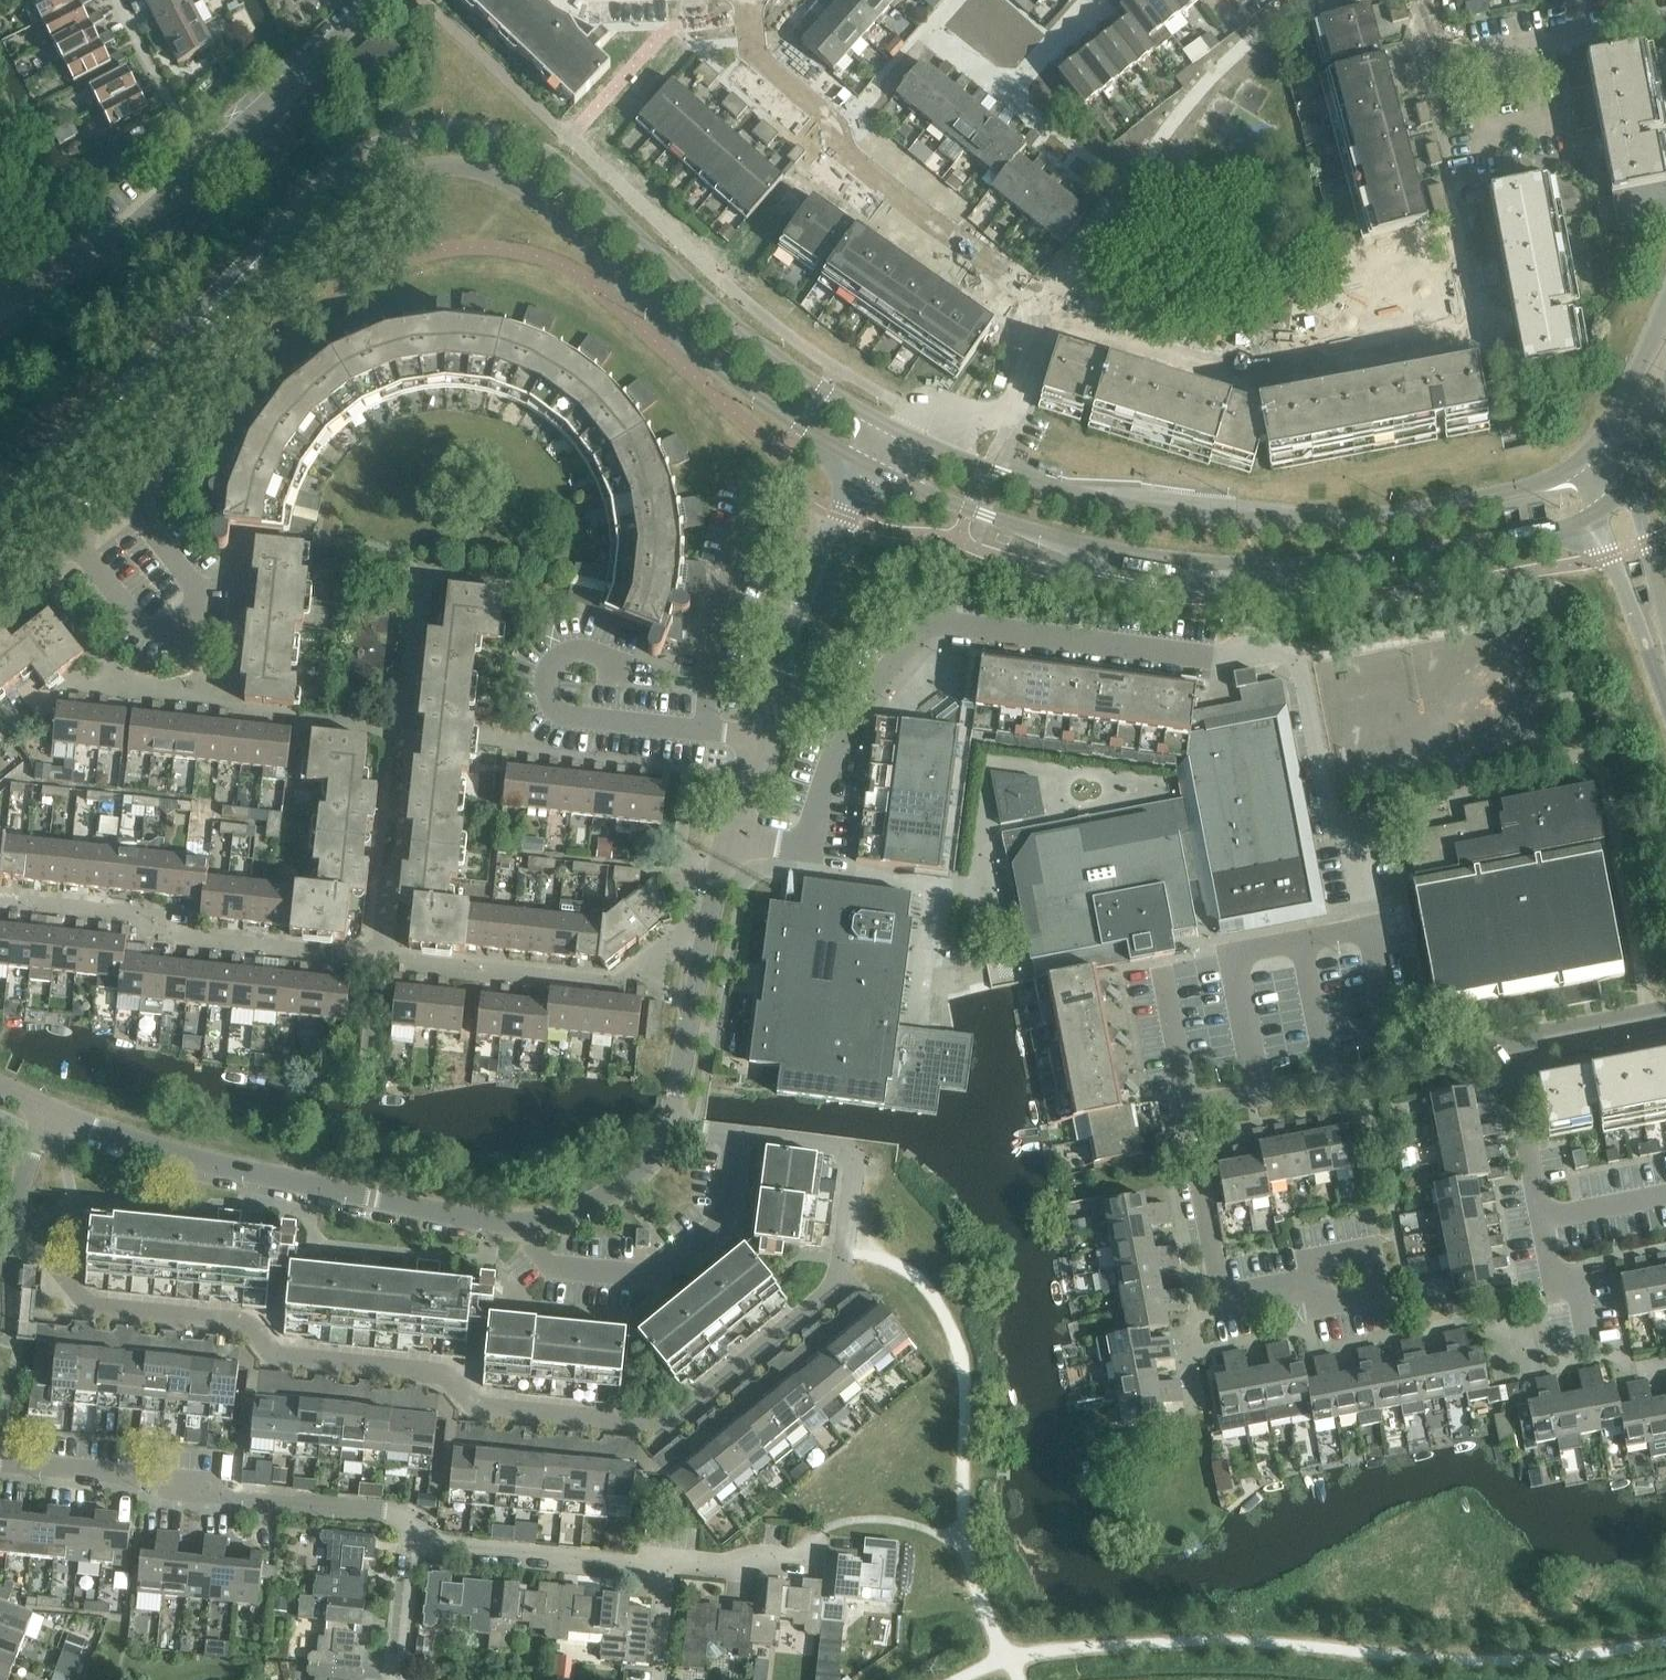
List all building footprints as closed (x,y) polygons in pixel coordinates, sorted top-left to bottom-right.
[(43,21),(79,3),(81,7),(94,0),(34,0),(23,6),(34,27),(43,21)] [(155,20),(157,24),(193,5),(191,0),(155,0),(147,4),(145,0),(144,0),(132,6),(136,15),(149,8),(155,20)] [(575,105),(611,67),(597,54),(611,39),(602,31),(588,45),(579,37),(571,23),(556,15),(541,0),(464,0),(575,105)] [(821,22),(818,26),(848,54),(863,37),(832,10),(836,5),(830,0),(820,0),(818,3),(829,13),(821,22)] [(836,5),(832,10),(863,37),(878,20),(855,0),(841,0),(836,5)] [(878,20),(893,3),(889,0),(855,0),(878,20)] [(1128,19),(1129,19),(1147,41),(1147,40),(1156,51),(1172,38),(1164,27),(1143,0),(1132,0),(1125,5),(1121,0),(1110,0),(1109,0),(1118,12),(1121,10),(1128,19)] [(1164,27),(1182,13),(1171,0),(1143,0),(1164,27)] [(1182,13),(1199,0),(1171,0),(1182,13)] [(1393,23),(1409,19),(1404,0),(1398,0),(1387,3),(1393,23)] [(43,21),(54,41),(90,23),(92,27),(104,20),(100,12),(88,18),(81,7),(79,3),(43,21)] [(159,28),(166,39),(168,44),(204,24),(193,5),(157,24),(155,20),(143,26),(147,34),(159,28)] [(1325,77),(1367,235),(1362,237),(1363,239),(1428,222),(1427,219),(1421,221),(1411,183),(1417,181),(1381,47),(1375,49),(1365,11),(1371,10),(1370,7),(1312,23),(1312,25),(1315,24),(1325,62),(1322,63),(1323,65),(1346,59),(1349,68),(1319,76),(1320,79),(1325,77)] [(818,26),(821,22),(810,12),(803,19),(815,30),(803,43),(834,70),(848,54),(818,26)] [(1108,35),(1098,43),(1095,46),(1120,78),(1137,65),(1112,32),(1116,29),(1107,19),(1100,24),(1108,35)] [(1129,19),(1128,19),(1116,29),(1112,32),(1137,65),(1156,51),(1147,40),(1147,41),(1129,19)] [(54,41),(64,61),(100,42),(102,47),(115,40),(110,32),(98,38),(92,27),(90,23),(54,41)] [(168,44),(166,39),(153,46),(158,54),(170,48),(179,64),(197,55),(201,63),(224,51),(218,40),(213,42),(204,24),(168,44)] [(382,28),(372,38),(391,59),(402,49),(382,28)] [(1091,49),(1081,56),(1077,59),(1103,92),(1120,78),(1095,46),(1098,43),(1090,32),(1082,38),(1091,49)] [(1195,61),(1213,48),(1204,35),(1186,48),(1195,61)] [(372,38),(362,47),(381,68),(391,59),(372,38)] [(100,42),(64,61),(75,82),(110,64),(112,67),(125,60),(121,51),(108,58),(102,47),(100,42)] [(1602,137),(1618,225),(1665,216),(1665,144),(1665,140),(1665,137),(1639,142),(1638,133),(1665,128),(1665,125),(1659,127),(1655,108),(1659,108),(1651,65),(1647,65),(1644,47),(1652,46),(1652,43),(1586,56),(1587,58),(1593,57),(1608,136),(1602,137)] [(1077,59),(1081,56),(1073,46),(1065,52),(1073,62),(1059,74),(1084,106),(1103,92),(1077,59)] [(362,47),(351,57),(371,78),(381,68),(362,47)] [(371,78),(351,57),(341,66),(360,88),(371,78)] [(897,94),(914,108),(940,76),(944,80),(954,68),(946,61),(937,73),(923,62),(897,94)] [(693,75),(701,81),(712,69),(704,62),(693,75)] [(1421,83),(1416,62),(1404,65),(1410,86),(1421,83)] [(91,86),(101,107),(137,88),(140,93),(152,86),(148,78),(135,84),(127,68),(91,86)] [(712,69),(701,81),(709,89),(720,76),(712,69)] [(914,108),(931,122),(957,90),(962,94),(971,81),(963,75),(954,87),(944,80),(940,76),(914,108)] [(641,120),(655,132),(689,95),(673,80),(637,122),(638,123),(641,120)] [(137,88),(101,107),(112,128),(148,110),(149,113),(163,106),(158,98),(146,104),(140,93),(137,88)] [(931,122),(949,136),(974,104),(979,107),(988,95),(981,89),(971,101),(962,94),(957,90),(931,122)] [(722,105),(730,112),(741,100),(733,93),(722,105)] [(655,132),(671,146),(705,109),(689,95),(655,132)] [(741,100),(730,112),(738,120),(749,107),(741,100)] [(1432,123),(1427,102),(1415,105),(1421,126),(1432,123)] [(949,136),(966,150),(991,118),(996,121),(1006,109),(998,103),(988,115),(979,107),(974,104),(949,136)] [(671,146),(687,160),(721,122),(705,109),(671,146)] [(290,113),(279,122),(299,144),(309,134),(290,113)] [(966,150),(983,163),(1009,131),(1013,135),(1023,123),(1015,117),(1005,129),(996,121),(991,118),(966,150)] [(753,133),(761,140),(772,128),(763,121),(753,133)] [(279,122),(269,132),(289,153),(299,144),(279,122)] [(687,160),(703,174),(736,136),(721,122),(687,160)] [(772,128),(761,140),(769,147),(780,135),(772,128)] [(983,163),(1000,177),(1001,178),(1018,156),(1019,156),(1026,147),(1030,150),(1040,137),(1032,131),(1022,143),(1013,135),(1009,131),(983,163)] [(703,174),(718,188),(752,150),(736,136),(703,174)] [(920,139),(912,148),(927,161),(935,153),(920,139)] [(1443,163),(1437,143),(1426,146),(1431,166),(1443,163)] [(788,158),(796,165),(807,153),(798,145),(788,158)] [(718,188),(734,202),(768,164),(752,150),(718,188)] [(992,188),(1010,202),(1036,170),(1039,173),(1049,161),(1041,155),(1032,167),(1019,156),(1018,156),(1001,178),(1000,177),(992,188)] [(768,164),(734,202),(748,215),(746,218),(747,219),(784,178),(768,164)] [(1010,202),(1027,216),(1053,184),(1057,187),(1066,175),(1059,169),(1049,181),(1039,173),(1036,170),(1010,202)] [(1512,311),(1515,324),(1515,326),(1522,324),(1529,363),(1522,364),(1523,366),(1589,353),(1589,351),(1583,352),(1576,314),(1581,313),(1581,310),(1551,316),(1549,307),(1579,301),(1579,299),(1569,301),(1566,283),(1570,282),(1562,239),(1558,239),(1550,201),(1554,200),(1550,180),(1556,179),(1555,177),(1489,189),(1490,191),(1496,190),(1519,310),(1512,311)] [(1027,216),(1045,230),(1070,198),(1074,201),(1084,189),(1076,182),(1066,195),(1057,187),(1053,184),(1027,216)] [(1450,216),(1442,184),(1427,188),(1436,219),(1450,216)] [(1467,193),(1469,204),(1485,201),(1483,190),(1467,193)] [(1070,198),(1045,230),(1062,244),(1087,213),(1090,216),(1101,203),(1093,196),(1083,208),(1074,201),(1070,198)] [(778,247),(780,248),(781,246),(814,269),(812,271),(814,272),(828,252),(836,258),(818,283),(820,284),(823,280),(957,374),(954,378),(956,379),(994,325),(992,324),(989,329),(957,307),(960,301),(847,221),(843,226),(811,204),(815,198),(813,197),(778,247)] [(1480,266),(1484,286),(1500,283),(1496,263),(1480,266)] [(468,312),(475,313),(477,294),(470,293),(470,295),(468,312)] [(418,294),(410,296),(413,314),(420,313),(418,296),(418,294)] [(475,313),(482,314),(484,297),(485,295),(477,294),(475,313)] [(425,295),(418,296),(420,313),(424,316),(428,315),(425,295)] [(465,315),(468,312),(470,295),(463,295),(461,315),(465,315)] [(403,297),(404,299),(406,316),(413,314),(410,296),(403,297)] [(484,297),(482,314),(485,317),(489,318),(491,298),(484,297)] [(406,316),(404,299),(397,300),(400,320),(404,319),(406,316)] [(440,305),(438,310),(438,314),(438,319),(452,319),(451,310),(449,305),(444,303),(440,305)] [(526,327),(530,326),(536,310),(529,307),(522,326),(526,327)] [(530,326),(536,328),(543,310),(536,308),(536,310),(530,326)] [(360,310),(354,313),(360,329),(365,330),(368,329),(360,310)] [(536,328),(543,331),(549,315),(550,313),(543,310),(536,328)] [(353,311),(346,314),(354,332),(360,329),(354,313),(353,311)] [(340,317),(340,319),(347,334),(354,332),(346,314),(340,317)] [(549,315),(543,331),(545,335),(549,336),(556,317),(549,315)] [(347,334),(340,319),(334,322),(342,340),(346,339),(347,334)] [(446,382),(445,325),(426,328),(426,326),(405,329),(405,331),(387,334),(370,341),(369,340),(350,348),(351,350),(333,357),(318,369),(317,368),(300,381),(301,383),(287,394),(276,409),(274,408),(262,425),(263,426),(252,441),(245,459),(244,458),(236,478),(238,479),(231,496),(230,503),(224,501),(227,488),(218,486),(214,486),(211,488),(210,493),(210,495),(213,499),(215,500),(205,526),(217,527),(215,542),(216,546),(217,548),(219,550),(221,550),(226,549),(228,547),(229,544),(231,527),(313,536),(322,501),(294,491),(302,469),(328,434),(363,406),(403,389),(446,382)] [(600,609),(655,630),(649,647),(649,651),(651,655),(653,656),(655,656),(656,656),(658,656),(660,655),(661,653),(662,652),(668,637),(679,642),(680,633),(682,613),(685,613),(688,611),(690,608),(690,605),(689,602),(687,601),(685,600),(676,598),(673,611),(667,610),(669,603),(671,585),(673,585),(675,564),(674,564),(676,545),(673,527),(674,527),(671,506),(669,506),(666,487),(659,470),(661,470),(652,450),(651,451),(643,433),(631,418),(632,417),(619,401),(617,402),(606,387),(591,376),(592,375),(575,362),(574,364),(558,352),(541,346),(542,344),(522,336),(521,338),(504,331),(484,329),(485,327),(464,325),(463,327),(445,325),(446,382),(490,387),(525,400),(535,406),(566,429),(592,460),(596,468),(608,496),(612,510),(618,546),(616,568),(575,564),(569,595),(601,607),(600,609)] [(581,354),(585,354),(595,340),(589,335),(577,352),(581,354)] [(585,354),(591,358),(602,342),(596,338),(595,340),(585,354)] [(301,342),(295,347),(308,362),(310,360),(310,358),(310,355),(309,353),(301,342)] [(591,358),(597,362),(607,348),(608,347),(602,342),(591,358)] [(1058,344),(1039,408),(1041,408),(1043,403),(1080,415),(1078,420),(1081,421),(1086,403),(1095,406),(1088,427),(1091,428),(1092,425),(1208,461),(1208,464),(1210,465),(1212,458),(1249,470),(1248,473),(1251,473),(1260,444),(1266,442),(1257,394),(1248,396),(1230,391),(1229,397),(1098,356),(1097,363),(1059,351),(1061,345),(1058,344)] [(308,362),(295,347),(294,345),(288,349),(302,367),(308,362)] [(607,348),(597,362),(597,366),(601,369),(613,353),(607,348)] [(283,354),(284,356),(296,372),(302,367),(288,349),(283,354)] [(1476,353),(1257,394),(1266,442),(1271,470),(1274,470),(1273,464),(1486,424),(1487,430),(1490,429),(1476,353)] [(296,372),(284,356),(278,360),(287,370),(289,372),(291,373),(294,373),(296,372)] [(627,395),(631,395),(644,384),(640,379),(624,391),(627,395)] [(631,395),(636,401),(651,389),(646,383),(644,384),(631,395)] [(252,387),(248,393),(262,403),(266,403),(269,399),(252,387)] [(636,401),(640,406),(654,396),(655,394),(651,389),(636,401)] [(246,392),(242,398),(257,409),(262,403),(248,393),(246,392)] [(654,396),(640,406),(639,411),(642,414),(658,401),(654,396)] [(238,403),(239,405),(253,415),(257,409),(242,398),(238,403)] [(253,415),(239,405),(235,410),(252,422),(254,419),(253,415)] [(662,447),(663,450),(681,441),(678,435),(666,440),(664,442),(662,444),(662,447)] [(663,450),(666,456),(685,447),(683,440),(681,441),(663,450)] [(217,444),(214,450),(230,457),(234,455),(236,451),(217,444)] [(669,463),(687,454),(688,454),(685,447),(666,456),(669,463)] [(212,450),(210,456),(228,463),(230,457),(214,450),(212,450)] [(687,454),(669,463),(670,465),(672,466),(675,467),(678,466),(689,461),(687,454)] [(207,463),(209,464),(225,470),(228,463),(210,456),(207,463)] [(225,470),(209,464),(207,471),(225,478),(227,474),(225,470)] [(681,505),(685,507),(702,504),(700,497),(680,500),(681,505)] [(685,507),(686,514),(705,511),(703,504),(702,504),(685,507)] [(686,514),(687,521),(704,519),(706,518),(705,511),(686,514)] [(704,519),(687,521),(684,525),(685,529),(705,526),(704,519)] [(257,595),(306,600),(309,573),(302,572),(305,546),(257,540),(253,574),(260,574),(257,595)] [(685,565),(688,569),(705,571),(705,564),(685,561),(685,565)] [(688,569),(687,576),(706,578),(707,571),(705,571),(688,569)] [(687,576),(686,583),(703,585),(705,585),(706,578),(687,576)] [(703,585),(686,583),(682,586),(682,590),(702,592),(703,585)] [(429,631),(426,653),(419,719),(426,719),(424,733),(424,739),(472,744),(473,738),(475,718),(469,717),(477,639),(499,642),(504,593),(449,586),(444,633),(429,631)] [(245,647),(294,652),(296,627),(303,628),(306,600),(257,595),(255,615),(248,615),(245,647)] [(516,621),(533,624),(534,611),(517,609),(516,621)] [(50,613),(13,642),(12,643),(33,669),(32,670),(46,687),(84,656),(50,613)] [(0,633),(0,696),(32,670),(33,669),(12,643),(13,642),(3,630),(0,633)] [(294,652),(245,647),(241,679),(248,680),(245,701),(294,707),(297,678),(291,677),(294,652)] [(1187,760),(1193,712),(1196,687),(982,660),(976,709),(999,712),(996,735),(1187,760)] [(1237,689),(1240,689),(1239,688),(1258,685),(1257,684),(1255,669),(1234,673),(1237,689)] [(1193,712),(1187,760),(1196,806),(1214,902),(1215,902),(1218,916),(1227,924),(1325,905),(1284,692),(1281,680),(1257,684),(1258,685),(1239,688),(1240,689),(1242,702),(1193,712)] [(53,745),(77,747),(82,707),(86,708),(87,695),(79,694),(77,707),(58,705),(53,745)] [(77,747),(100,750),(104,710),(108,710),(109,697),(101,696),(100,709),(86,708),(82,707),(77,747)] [(128,753),(152,756),(157,715),(161,716),(162,703),(154,702),(152,715),(133,713),(128,753)] [(152,756),(174,758),(179,718),(183,718),(184,705),(176,704),(175,718),(161,716),(157,715),(152,756)] [(174,758),(197,761),(201,721),(205,721),(207,708),(198,707),(197,720),(183,718),(179,718),(174,758)] [(197,761),(219,763),(224,723),(228,723),(229,710),(221,709),(219,723),(205,721),(201,721),(197,761)] [(999,712),(976,709),(959,716),(936,726),(933,750),(957,753),(973,746),(996,735),(999,712)] [(104,710),(100,750),(123,752),(128,712),(108,710),(104,710)] [(856,862),(899,867),(941,873),(957,753),(933,750),(936,726),(875,718),(874,719),(875,719),(857,860),(856,860),(856,862)] [(219,763),(242,766),(246,726),(228,723),(224,723),(219,763)] [(242,766),(264,768),(268,728),(246,726),(242,766)] [(268,728),(264,768),(288,771),(292,731),(268,728)] [(313,733),(307,782),(329,784),(329,783),(363,787),(363,785),(368,739),(313,733)] [(3,750),(10,744),(1,734),(0,735),(0,746),(3,750)] [(413,771),(411,792),(460,797),(463,772),(469,773),(472,744),(424,739),(420,772),(413,771)] [(10,744),(3,750),(11,760),(18,755),(10,744)] [(503,807),(527,810),(531,770),(535,770),(537,757),(528,756),(527,769),(508,767),(503,807)] [(527,810),(549,812),(554,772),(558,773),(559,759),(551,758),(549,772),(535,770),(531,770),(527,810)] [(549,812),(572,815),(576,775),(580,775),(582,762),(573,761),(572,774),(558,773),(554,772),(549,812)] [(572,815),(594,817),(598,777),(603,778),(604,764),(596,763),(594,777),(580,775),(576,775),(572,815)] [(594,817),(616,820),(621,780),(625,780),(626,767),(618,766),(617,779),(603,778),(598,777),(594,817)] [(616,820),(639,822),(643,782),(647,782),(649,769),(640,768),(639,782),(625,780),(621,780),(616,820)] [(643,782),(639,822),(663,825),(667,785),(670,785),(671,772),(663,771),(661,784),(647,782),(643,782)] [(49,781),(63,782),(64,773),(50,772),(49,781)] [(1028,782),(1023,780),(1013,781),(1005,786),(1001,794),(1000,804),(1005,812),(1013,817),(1023,818),(1023,820),(1044,816),(1040,795),(1038,796),(1036,790),(1033,786),(1028,782)] [(329,783),(329,784),(327,808),(320,807),(317,835),(366,841),(369,809),(376,810),(376,809),(378,787),(363,785),(363,787),(329,783)] [(11,793),(25,794),(26,785),(12,784),(11,793)] [(1414,883),(1438,1012),(1464,1007),(1468,1026),(1601,1001),(1597,982),(1623,977),(1599,848),(1597,848),(1596,843),(1604,841),(1593,785),(1501,802),(1502,806),(1482,810),(1484,817),(1467,820),(1467,823),(1407,834),(1416,882),(1414,883)] [(43,796),(56,797),(57,788),(44,787),(43,796)] [(57,788),(56,797),(69,799),(70,790),(57,788)] [(87,801),(101,802),(102,793),(88,792),(87,801)] [(412,846),(461,851),(464,823),(457,822),(460,797),(411,792),(409,813),(415,814),(412,846)] [(102,793),(101,802),(114,804),(115,795),(102,793)] [(133,806),(147,807),(148,798),(134,797),(133,806)] [(148,798),(147,807),(160,809),(161,800),(148,798)] [(178,811),(191,812),(192,803),(179,802),(178,811)] [(192,803),(191,812),(205,813),(206,804),(192,803)] [(223,815),(236,817),(237,808),(224,806),(223,815)] [(1186,807),(1150,815),(1179,834),(1197,930),(1210,927),(1227,924),(1218,916),(1215,902),(1196,806),(1186,807)] [(237,808),(236,817),(250,818),(251,809),(237,808)] [(270,812),(269,820),(282,822),(283,813),(270,812)] [(1033,961),(1036,979),(1094,967),(1095,969),(1116,965),(1115,959),(1129,956),(1130,962),(1176,954),(1172,934),(1197,930),(1196,924),(1179,834),(1150,815),(1032,838),(1027,845),(1020,844),(1015,847),(1014,854),(1017,859),(1012,866),(1031,961),(1033,961)] [(269,820),(268,829),(281,831),(282,822),(269,820)] [(221,832),(234,834),(235,825),(222,823),(221,832)] [(235,825),(234,834),(248,835),(249,826),(235,825)] [(281,831),(268,829),(267,838),(280,839),(281,831)] [(366,841),(317,835),(314,864),(320,864),(318,888),(318,889),(351,893),(351,894),(366,896),(369,873),(362,872),(366,841)] [(2,878),(24,881),(28,841),(7,838),(2,878)] [(24,881),(46,883),(50,843),(28,841),(24,881)] [(46,883),(68,885),(73,846),(50,843),(46,883)] [(68,885),(91,888),(95,848),(73,846),(68,885)] [(458,879),(461,851),(412,846),(408,877),(402,877),(399,899),(415,901),(415,900),(448,904),(448,902),(451,878),(458,879)] [(499,846),(498,855),(512,856),(513,847),(499,846)] [(91,888),(114,890),(118,850),(95,848),(91,888)] [(114,890),(137,893),(141,853),(118,850),(114,890)] [(137,893),(159,895),(164,855),(141,853),(137,893)] [(159,895),(181,898),(186,858),(164,855),(159,895)] [(512,856),(498,855),(497,863),(511,865),(512,856)] [(181,898),(203,900),(204,900),(206,878),(208,878),(210,860),(186,858),(181,898)] [(529,867),(542,868),(543,859),(530,858),(529,867)] [(543,859),(542,868),(556,870),(557,861),(543,859)] [(574,872),(587,873),(588,864),(575,863),(574,872)] [(588,864),(587,873),(600,875),(601,866),(588,864)] [(614,881),(640,884),(642,870),(616,867),(614,881)] [(603,921),(599,961),(599,962),(601,962),(605,968),(664,921),(672,919),(664,894),(661,895),(655,877),(621,904),(623,906),(606,920),(603,920),(603,921)] [(201,918),(224,920),(229,880),(208,878),(206,878),(204,900),(203,900),(201,918)] [(224,920),(247,923),(251,883),(229,880),(224,920)] [(967,1092),(974,1037),(945,1033),(895,1028),(912,895),(805,882),(801,908),(775,905),(767,964),(781,965),(776,1007),(762,1005),(754,1064),(781,1068),(777,1094),(937,1115),(940,1088),(967,1092)] [(247,923),(269,925),(274,885),(251,883),(247,923)] [(269,925),(291,927),(296,888),(274,885),(269,925)] [(291,927),(291,935),(346,941),(351,894),(351,893),(318,889),(318,888),(296,886),(296,888),(291,927)] [(785,887),(783,900),(797,902),(798,889),(785,887)] [(415,901),(410,948),(465,954),(466,946),(470,906),(470,905),(448,902),(448,904),(415,900),(415,901)] [(466,946),(488,949),(492,909),(470,906),(466,946)] [(488,949),(510,951),(515,911),(492,909),(488,949)] [(510,951),(533,954),(537,914),(515,911),(510,951)] [(9,967),(13,927),(17,927),(18,914),(10,913),(9,926),(0,925),(0,966),(9,967)] [(533,954),(555,956),(559,916),(537,914),(533,954)] [(9,967),(31,969),(35,929),(39,930),(41,917),(32,916),(31,929),(17,927),(13,927),(9,967)] [(555,956),(577,959),(582,919),(559,916),(555,956)] [(31,969),(53,972),(58,932),(62,932),(63,919),(55,918),(53,931),(39,930),(35,929),(31,969)] [(577,959),(599,961),(603,921),(582,919),(577,959)] [(53,972),(76,974),(80,934),(84,935),(86,921),(77,921),(76,934),(62,932),(58,932),(53,972)] [(76,974),(99,977),(103,937),(106,937),(108,924),(100,923),(98,936),(84,935),(80,934),(76,974)] [(99,977),(120,979),(122,979),(124,957),(125,957),(127,940),(130,940),(131,926),(123,926),(122,939),(106,937),(103,937),(99,977)] [(118,997),(142,999),(146,959),(150,960),(152,946),(144,946),(142,959),(125,957),(124,957),(122,979),(120,979),(118,997)] [(142,999),(164,1002),(169,962),(173,962),(174,949),(166,948),(165,961),(150,960),(146,959),(142,999)] [(164,1002),(187,1004),(191,964),(195,964),(197,951),(188,950),(187,964),(173,962),(169,962),(164,1002)] [(187,1004),(209,1007),(214,967),(218,967),(219,954),(211,953),(209,966),(195,964),(191,964),(187,1004)] [(209,1007),(232,1009),(236,969),(240,969),(241,956),(233,955),(232,968),(218,967),(214,967),(209,1007)] [(232,1009),(255,1012),(259,972),(263,972),(265,959),(257,958),(255,971),(240,969),(236,969),(232,1009)] [(255,1012),(277,1014),(282,974),(286,974),(287,961),(279,960),(278,973),(263,972),(259,972),(255,1012)] [(277,1014),(300,1016),(304,976),(308,977),(310,964),(301,963),(300,976),(286,974),(282,974),(277,1014)] [(300,1016),(322,1019),(327,979),(331,979),(332,966),(324,965),(322,978),(308,977),(304,976),(300,1016)] [(1034,979),(1038,1003),(1099,992),(1095,969),(1094,967),(1036,979),(1034,979)] [(327,979),(322,1019),(346,1021),(350,982),(353,982),(354,969),(346,968),(345,981),(331,979),(327,979)] [(392,1026),(416,1029),(420,989),(416,989),(402,987),(403,974),(395,973),(393,986),(396,987),(392,1026)] [(416,1029),(438,1032),(443,991),(438,991),(424,989),(426,976),(417,975),(416,989),(420,989),(416,1029)] [(443,991),(438,1032),(462,1034),(466,994),(446,992),(448,979),(440,978),(438,991),(443,991)] [(477,1036),(501,1038),(505,998),(509,999),(511,986),(502,985),(501,998),(481,996),(477,1036)] [(637,999),(619,997),(614,1038),(638,1040),(642,1000),(645,1001),(646,987),(638,986),(637,999)] [(501,1038),(523,1041),(528,1001),(532,1001),(533,988),(525,987),(523,1000),(509,999),(505,998),(501,1038)] [(550,990),(549,1003),(550,1003),(547,1030),(548,1030),(569,1033),(574,993),(550,990)] [(1038,1003),(1043,1027),(1104,1015),(1099,992),(1038,1003)] [(596,995),(574,993),(569,1033),(592,1035),(596,995)] [(619,997),(596,995),(592,1035),(614,1038),(619,997)] [(528,1001),(523,1041),(547,1044),(548,1030),(547,1030),(550,1003),(549,1003),(532,1001),(528,1001)] [(650,1001),(649,1011),(662,1013),(663,1002),(650,1001)] [(649,1011),(648,1021),(661,1023),(662,1013),(649,1011)] [(1043,1027),(1047,1050),(1108,1039),(1104,1015),(1043,1027)] [(648,1021),(647,1031),(660,1032),(661,1023),(648,1021)] [(660,1032),(647,1031),(646,1041),(659,1042),(660,1032)] [(171,1050),(182,1052),(184,1034),(174,1032),(171,1050)] [(184,1034),(182,1052),(194,1054),(197,1036),(184,1034)] [(1047,1050),(1052,1074),(1113,1062),(1108,1039),(1047,1050)] [(1580,1070),(1579,1070),(1580,1076),(1541,1084),(1540,1077),(1538,1078),(1549,1137),(1592,1129),(1588,1105),(1592,1105),(1597,1104),(1603,1133),(1605,1133),(1604,1128),(1665,1116),(1665,1053),(1580,1070)] [(1052,1074),(1056,1097),(1117,1086),(1113,1062),(1052,1074)] [(1061,1121),(1085,1117),(1085,1116),(1134,1107),(1134,1106),(1121,1108),(1117,1086),(1056,1097),(1061,1121)] [(1431,1096),(1435,1117),(1476,1110),(1477,1116),(1492,1113),(1490,1103),(1475,1106),(1471,1088),(1431,1096)] [(1150,1103),(1153,1119),(1162,1117),(1159,1101),(1150,1103)] [(1085,1117),(1089,1140),(1139,1130),(1134,1107),(1085,1116),(1085,1117)] [(1435,1117),(1439,1139),(1480,1132),(1481,1137),(1496,1134),(1494,1124),(1479,1127),(1477,1116),(1476,1110),(1435,1117)] [(1342,1129),(1330,1131),(1326,1132),(1333,1172),(1355,1168),(1348,1129),(1352,1128),(1349,1112),(1339,1113),(1342,1129)] [(1320,1133),(1309,1135),(1304,1136),(1311,1176),(1333,1172),(1326,1132),(1330,1131),(1328,1116),(1318,1118),(1320,1133)] [(1299,1137),(1287,1139),(1283,1140),(1290,1180),(1311,1176),(1304,1136),(1309,1135),(1306,1120),(1296,1122),(1299,1137)] [(1277,1141),(1265,1143),(1261,1144),(1268,1185),(1290,1180),(1283,1140),(1287,1139),(1284,1124),(1274,1126),(1277,1141)] [(1262,1157),(1246,1161),(1240,1162),(1248,1202),(1270,1198),(1268,1185),(1261,1144),(1265,1143),(1263,1128),(1252,1130),(1256,1146),(1260,1145),(1262,1157)] [(1139,1130),(1089,1140),(1094,1164),(1143,1155),(1139,1130)] [(1439,1139),(1444,1161),(1484,1153),(1485,1159),(1500,1156),(1498,1146),(1483,1149),(1481,1137),(1480,1132),(1439,1139)] [(1156,1136),(1159,1152),(1168,1150),(1165,1134),(1156,1136)] [(1659,1141),(1649,1143),(1651,1155),(1661,1153),(1659,1141)] [(1651,1155),(1649,1143),(1638,1145),(1640,1157),(1651,1155)] [(1240,1162),(1246,1161),(1243,1145),(1233,1147),(1236,1162),(1218,1166),(1226,1206),(1248,1202),(1240,1162)] [(1606,1151),(1609,1163),(1619,1161),(1617,1149),(1606,1151)] [(784,1246),(800,1248),(812,1156),(766,1150),(755,1241),(746,1249),(745,1248),(638,1335),(668,1370),(774,1283),(755,1260),(760,1256),(783,1259),(784,1246)] [(1572,1152),(1575,1169),(1588,1167),(1585,1150),(1572,1152)] [(1444,1161),(1448,1183),(1475,1178),(1475,1179),(1487,1176),(1488,1181),(1504,1178),(1502,1168),(1487,1171),(1485,1159),(1484,1153),(1444,1161)] [(1435,1185),(1439,1207),(1479,1200),(1480,1205),(1496,1202),(1494,1192),(1478,1195),(1475,1179),(1475,1178),(1448,1183),(1435,1185)] [(1104,1203),(1108,1225),(1169,1213),(1167,1204),(1146,1208),(1144,1195),(1104,1203)] [(1439,1207),(1443,1229),(1483,1222),(1484,1227),(1500,1224),(1498,1214),(1483,1217),(1480,1205),(1479,1200),(1439,1207)] [(218,1221),(241,1224),(242,1212),(219,1209),(218,1221)] [(1108,1225),(1112,1247),(1152,1239),(1150,1228),(1171,1224),(1169,1213),(1108,1225)] [(298,1229),(283,1227),(275,1226),(275,1236),(92,1218),(88,1264),(270,1282),(271,1268),(279,1269),(280,1254),(295,1255),(298,1229)] [(1443,1229),(1447,1251),(1488,1243),(1489,1249),(1504,1246),(1502,1236),(1487,1239),(1484,1227),(1483,1222),(1443,1229)] [(637,1230),(636,1248),(649,1248),(650,1231),(637,1230)] [(1112,1247),(1116,1268),(1177,1257),(1175,1247),(1154,1251),(1152,1239),(1112,1247)] [(1447,1251),(1451,1273),(1492,1265),(1493,1270),(1508,1267),(1506,1257),(1491,1260),(1489,1249),(1488,1243),(1447,1251)] [(1648,1272),(1642,1273),(1650,1314),(1665,1311),(1665,1279),(1664,1269),(1665,1269),(1665,1253),(1657,1255),(1660,1270),(1648,1272)] [(1116,1268),(1120,1290),(1160,1282),(1158,1272),(1179,1268),(1177,1257),(1116,1268)] [(1642,1273),(1648,1272),(1645,1257),(1635,1259),(1638,1274),(1621,1278),(1628,1318),(1650,1314),(1642,1273)] [(416,1272),(440,1274),(441,1263),(418,1260),(416,1272)] [(1492,1265),(1451,1273),(1456,1295),(1495,1288),(1496,1292),(1512,1289),(1510,1279),(1495,1282),(1493,1270),(1492,1265)] [(291,1268),(291,1270),(287,1314),(469,1332),(472,1304),(493,1306),(496,1279),(474,1277),(473,1287),(291,1268)] [(86,1285),(95,1286),(97,1270),(88,1269),(86,1285)] [(1120,1290),(1124,1312),(1185,1300),(1183,1290),(1163,1294),(1160,1282),(1120,1290)] [(243,1308),(266,1311),(267,1311),(269,1288),(245,1286),(243,1308)] [(1124,1312),(1128,1333),(1128,1334),(1148,1330),(1148,1331),(1169,1327),(1167,1315),(1187,1311),(1185,1300),(1124,1312)] [(878,1303),(860,1318),(895,1361),(914,1346),(878,1303)] [(860,1318),(843,1333),(878,1376),(895,1361),(860,1318)] [(486,1365),(622,1378),(627,1333),(490,1319),(486,1365)] [(286,1320),(284,1336),(293,1337),(295,1321),(286,1320)] [(1108,1337),(1112,1360),(1173,1348),(1171,1338),(1150,1342),(1148,1331),(1148,1330),(1128,1334),(1128,1333),(1108,1337)] [(1465,1330),(1455,1332),(1467,1393),(1466,1393),(1468,1403),(1487,1400),(1488,1405),(1508,1401),(1505,1386),(1488,1389),(1481,1349),(1469,1351),(1465,1330)] [(1448,1355),(1437,1357),(1445,1398),(1466,1393),(1467,1393),(1455,1332),(1444,1334),(1448,1355)] [(843,1333),(825,1347),(860,1390),(878,1376),(843,1333)] [(1421,1339),(1411,1341),(1423,1402),(1445,1398),(1437,1357),(1425,1359),(1421,1339)] [(1405,1363),(1393,1366),(1401,1406),(1423,1402),(1411,1341),(1401,1343),(1405,1363)] [(52,1398),(76,1400),(81,1345),(58,1342),(52,1398)] [(1287,1343),(1276,1345),(1290,1419),(1312,1414),(1309,1402),(1310,1402),(1306,1382),(1307,1382),(1303,1361),(1291,1364),(1287,1343)] [(76,1400),(98,1402),(104,1347),(81,1345),(76,1400)] [(1270,1367),(1258,1370),(1268,1423),(1290,1419),(1276,1345),(1267,1347),(1270,1367)] [(98,1402),(121,1404),(126,1349),(104,1347),(98,1402)] [(825,1347),(808,1361),(843,1404),(860,1390),(825,1347)] [(1378,1347),(1368,1349),(1379,1410),(1401,1406),(1393,1366),(1382,1368),(1378,1347)] [(1112,1360),(1116,1382),(1156,1374),(1154,1362),(1175,1358),(1173,1348),(1112,1360)] [(121,1404),(143,1407),(149,1352),(126,1349),(121,1404)] [(1350,1374),(1357,1414),(1360,1427),(1382,1423),(1379,1410),(1368,1349),(1357,1351),(1361,1372),(1350,1374)] [(1244,1351),(1233,1353),(1247,1427),(1268,1423),(1258,1370),(1248,1372),(1244,1351)] [(143,1407),(165,1409),(171,1354),(149,1352),(143,1407)] [(1247,1427),(1233,1353),(1223,1355),(1227,1375),(1215,1378),(1221,1410),(1217,1411),(1221,1432),(1247,1427)] [(165,1409),(188,1411),(193,1356),(171,1354),(165,1409)] [(1335,1355),(1324,1357),(1335,1418),(1357,1414),(1350,1374),(1339,1376),(1335,1355)] [(188,1411),(210,1414),(216,1358),(193,1356),(188,1411)] [(1318,1380),(1307,1382),(1306,1382),(1310,1402),(1309,1402),(1312,1414),(1313,1422),(1335,1418),(1324,1357),(1314,1359),(1318,1380)] [(216,1358),(210,1414),(234,1416),(240,1361),(216,1358)] [(808,1361),(790,1376),(826,1418),(843,1404),(808,1361)] [(1600,1431),(1622,1427),(1623,1427),(1619,1408),(1616,1387),(1603,1389),(1599,1368),(1589,1370),(1600,1431)] [(678,1369),(671,1375),(681,1387),(688,1382),(678,1369)] [(1578,1436),(1600,1431),(1589,1370),(1579,1372),(1583,1393),(1571,1395),(1578,1436)] [(494,1371),(485,1371),(484,1386),(492,1387),(494,1371)] [(1116,1382),(1120,1404),(1181,1392),(1179,1381),(1158,1385),(1156,1374),(1116,1382)] [(790,1376),(773,1390),(808,1433),(826,1418),(790,1376)] [(1557,1440),(1578,1436),(1571,1395),(1560,1397),(1556,1376),(1545,1378),(1557,1440)] [(1536,1444),(1557,1440),(1545,1378),(1535,1380),(1539,1401),(1527,1403),(1528,1406),(1517,1408),(1525,1451),(1537,1448),(1536,1444)] [(1665,1441),(1665,1421),(1662,1400),(1651,1402),(1647,1381),(1636,1383),(1648,1444),(1665,1441)] [(1626,1448),(1648,1444),(1636,1383),(1626,1385),(1630,1406),(1619,1408),(1623,1427),(1622,1427),(1626,1448)] [(1507,1387),(1509,1399),(1517,1397),(1520,1392),(1519,1384),(1507,1387)] [(773,1390),(755,1405),(790,1448),(808,1433),(773,1390)] [(1181,1392),(1120,1404),(1124,1426),(1165,1418),(1162,1406),(1183,1402),(1181,1392)] [(251,1448),(274,1450),(280,1395),(256,1393),(251,1448)] [(274,1450),(297,1453),(302,1397),(280,1395),(274,1450)] [(297,1453),(319,1455),(325,1400),(302,1397),(297,1453)] [(319,1455),(342,1457),(347,1402),(325,1400),(319,1455)] [(342,1457),(364,1459),(370,1404),(347,1402),(342,1457)] [(364,1459),(387,1462),(392,1406),(370,1404),(364,1459)] [(755,1405),(737,1419),(773,1462),(790,1448),(755,1405)] [(387,1462),(409,1464),(415,1409),(392,1406),(387,1462)] [(415,1409),(409,1464),(433,1466),(438,1411),(415,1409)] [(1503,1440),(1517,1437),(1512,1410),(1498,1412),(1503,1440)] [(737,1419),(720,1433),(755,1476),(773,1462),(737,1419)] [(720,1433),(703,1447),(738,1490),(755,1476),(720,1433)] [(450,1499),(473,1501),(479,1446),(455,1443),(450,1499)] [(473,1501),(496,1503),(501,1448),(479,1446),(473,1501)] [(703,1447),(685,1462),(720,1505),(738,1490),(703,1447)] [(496,1503),(518,1506),(523,1450),(501,1448),(496,1503)] [(518,1506),(540,1508),(546,1453),(523,1450),(518,1506)] [(540,1508),(563,1510),(568,1455),(546,1453),(540,1508)] [(563,1510),(585,1513),(591,1457),(568,1455),(563,1510)] [(585,1513),(608,1515),(613,1460),(591,1457),(585,1513)] [(613,1460),(608,1515),(631,1517),(636,1462),(613,1460)] [(273,1463),(259,1462),(258,1473),(243,1472),(242,1484),(271,1487),(273,1463)] [(720,1505),(685,1462),(666,1477),(702,1520),(720,1505)] [(1218,1489),(1222,1502),(1235,1497),(1232,1490),(1226,1486),(1218,1489)] [(7,1555),(12,1505),(1,1503),(0,1515),(0,1554),(7,1555)] [(7,1555),(31,1557),(35,1519),(22,1518),(23,1506),(12,1505),(7,1555)] [(31,1557),(55,1559),(60,1509),(49,1508),(48,1520),(35,1519),(31,1557)] [(55,1559),(78,1562),(82,1524),(69,1522),(71,1510),(60,1509),(55,1559)] [(78,1562),(102,1564),(107,1514),(96,1513),(95,1525),(82,1524),(78,1562)] [(107,1514),(102,1564),(127,1567),(131,1529),(117,1527),(118,1515),(107,1514)] [(495,1521),(495,1536),(540,1539),(540,1523),(495,1521)] [(138,1593),(163,1595),(169,1532),(158,1531),(156,1556),(142,1554),(138,1593)] [(316,1577),(314,1598),(364,1603),(367,1579),(362,1579),(364,1559),(373,1560),(375,1536),(323,1531),(322,1539),(325,1543),(330,1544),(329,1560),(334,1560),(332,1579),(316,1577)] [(163,1595),(186,1598),(190,1559),(178,1558),(180,1533),(169,1532),(163,1595)] [(186,1598),(210,1600),(217,1537),(206,1536),(203,1561),(190,1559),(186,1598)] [(210,1600),(234,1602),(238,1564),(225,1563),(227,1538),(217,1537),(210,1600)] [(828,1558),(825,1583),(822,1622),(843,1624),(846,1594),(864,1596),(864,1601),(891,1604),(898,1543),(867,1539),(865,1553),(881,1555),(879,1567),(851,1565),(852,1560),(828,1558)] [(238,1564),(234,1602),(259,1605),(262,1579),(273,1580),(275,1568),(263,1567),(264,1555),(252,1553),(251,1565),(238,1564)] [(470,1632),(490,1634),(496,1585),(472,1582),(472,1587),(451,1585),(452,1576),(429,1574),(424,1626),(432,1627),(436,1624),(437,1619),(452,1620),(453,1615),(471,1617),(470,1632)] [(758,1584),(756,1606),(753,1645),(773,1647),(776,1617),(795,1619),(794,1625),(810,1626),(810,1632),(813,1635),(821,1636),(822,1622),(825,1583),(803,1581),(802,1590),(782,1588),(782,1583),(758,1581),(758,1584)] [(549,1639),(557,1640),(562,1587),(540,1585),(539,1593),(519,1591),(519,1587),(496,1585),(490,1634),(489,1648),(510,1650),(513,1621),(532,1623),(531,1628),(547,1630),(546,1635),(549,1639)] [(562,1587),(557,1640),(565,1640),(569,1637),(569,1632),(585,1633),(585,1628),(604,1630),(601,1659),(646,1664),(652,1610),(628,1608),(629,1598),(605,1596),(604,1600),(584,1598),(585,1589),(562,1587)] [(25,1636),(34,1613),(8,1603),(13,1593),(0,1588),(0,1627),(25,1636)] [(275,1595),(273,1611),(288,1613),(290,1597),(275,1595)] [(310,1657),(309,1665),(362,1670),(364,1647),(355,1646),(357,1626),(362,1627),(364,1603),(314,1598),(300,1596),(300,1597),(298,1618),(328,1621),(326,1639),(320,1639),(319,1654),(313,1654),(310,1657)] [(37,1606),(50,1608),(51,1598),(38,1597),(37,1606)] [(51,1598),(50,1608),(63,1609),(64,1599),(51,1598)] [(85,1611),(97,1612),(98,1603),(86,1602),(85,1611)] [(98,1603),(97,1612),(110,1614),(111,1604),(98,1603)] [(753,1645),(756,1606),(734,1604),(733,1613),(713,1611),(713,1606),(689,1604),(682,1668),(704,1670),(705,1659),(717,1660),(724,1654),(724,1648),(741,1649),(740,1655),(743,1658),(752,1659),(753,1645)] [(17,1659),(25,1636),(0,1627),(0,1652),(17,1659)] [(85,1641),(74,1637),(69,1652),(80,1656),(85,1641)] [(5,1679),(9,1679),(17,1659),(0,1652),(0,1678),(5,1679)] [(362,1670),(309,1665),(308,1672),(311,1676),(317,1677),(316,1679),(361,1679),(362,1670)]
